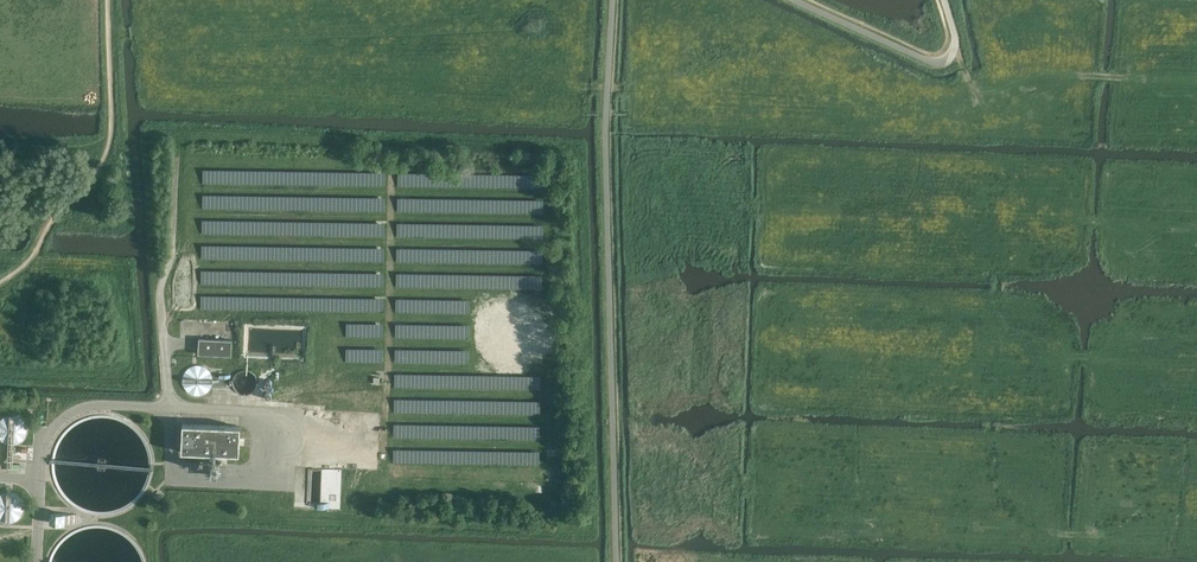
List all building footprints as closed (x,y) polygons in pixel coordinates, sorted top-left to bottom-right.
[(199,339),(198,354),(231,356),(232,340),(199,339)] [(38,424),(45,425),(47,407),(39,407),(38,424)] [(182,424),(181,452),(239,454),(240,426),(182,424)] [(342,469),(308,468),(306,503),(320,503),(320,508),(317,508),(340,509),(342,469)] [(54,523),(77,524),(81,522),(81,517),(77,515),(55,514),(54,523)]
